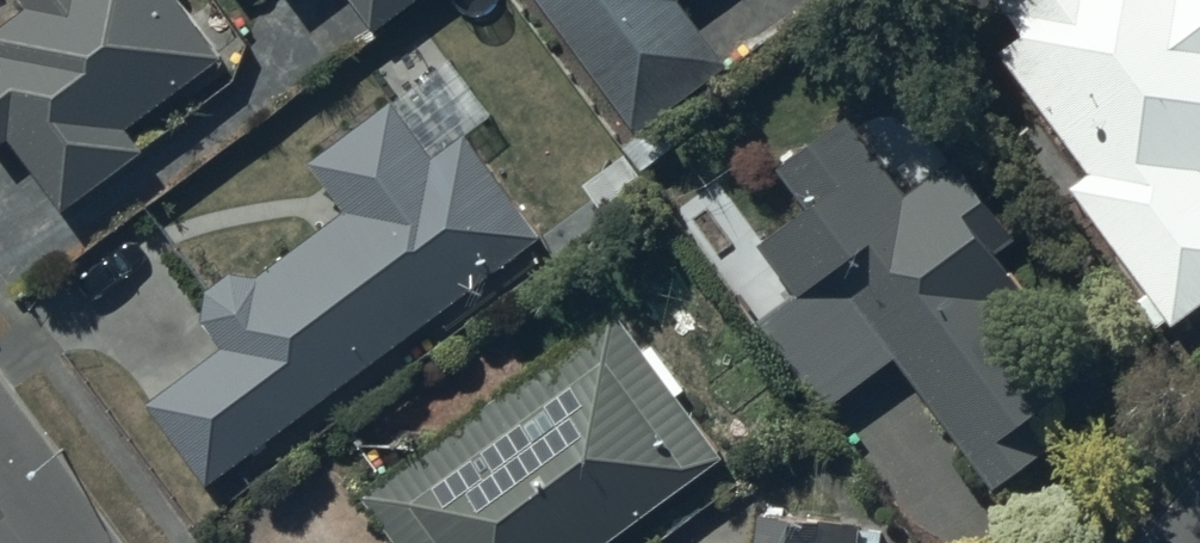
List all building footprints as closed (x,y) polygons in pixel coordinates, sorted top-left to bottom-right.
[(10,158),(59,225),(138,168),(121,145),(218,75),(164,0),(24,0),(13,8),(27,28),(0,48),(0,165),(10,158)] [(377,51),(444,0),(338,0),(377,51)] [(635,150),(727,81),(680,18),(704,0),(523,0),(635,150)] [(1199,327),(1199,0),(979,0),(1019,54),(998,69),(1091,193),(1071,208),(1148,311),(1137,319),(1154,342),(1165,334),(1174,347),(1199,327)] [(148,422),(206,502),(542,257),(467,154),(438,175),(398,120),(310,184),(344,230),(257,294),(234,291),(206,311),(203,339),(223,367),(148,422)] [(793,308),(757,336),(822,422),(896,366),(1001,505),(1044,473),(1025,448),(1078,408),(1011,320),(1030,306),(1002,270),(1016,259),(954,176),(907,212),(847,132),(771,190),(799,226),(755,259),(793,308)] [(724,473),(614,325),(358,515),(380,542),(629,542),(724,473)] [(866,532),(768,522),(766,542),(865,542),(866,532)]
